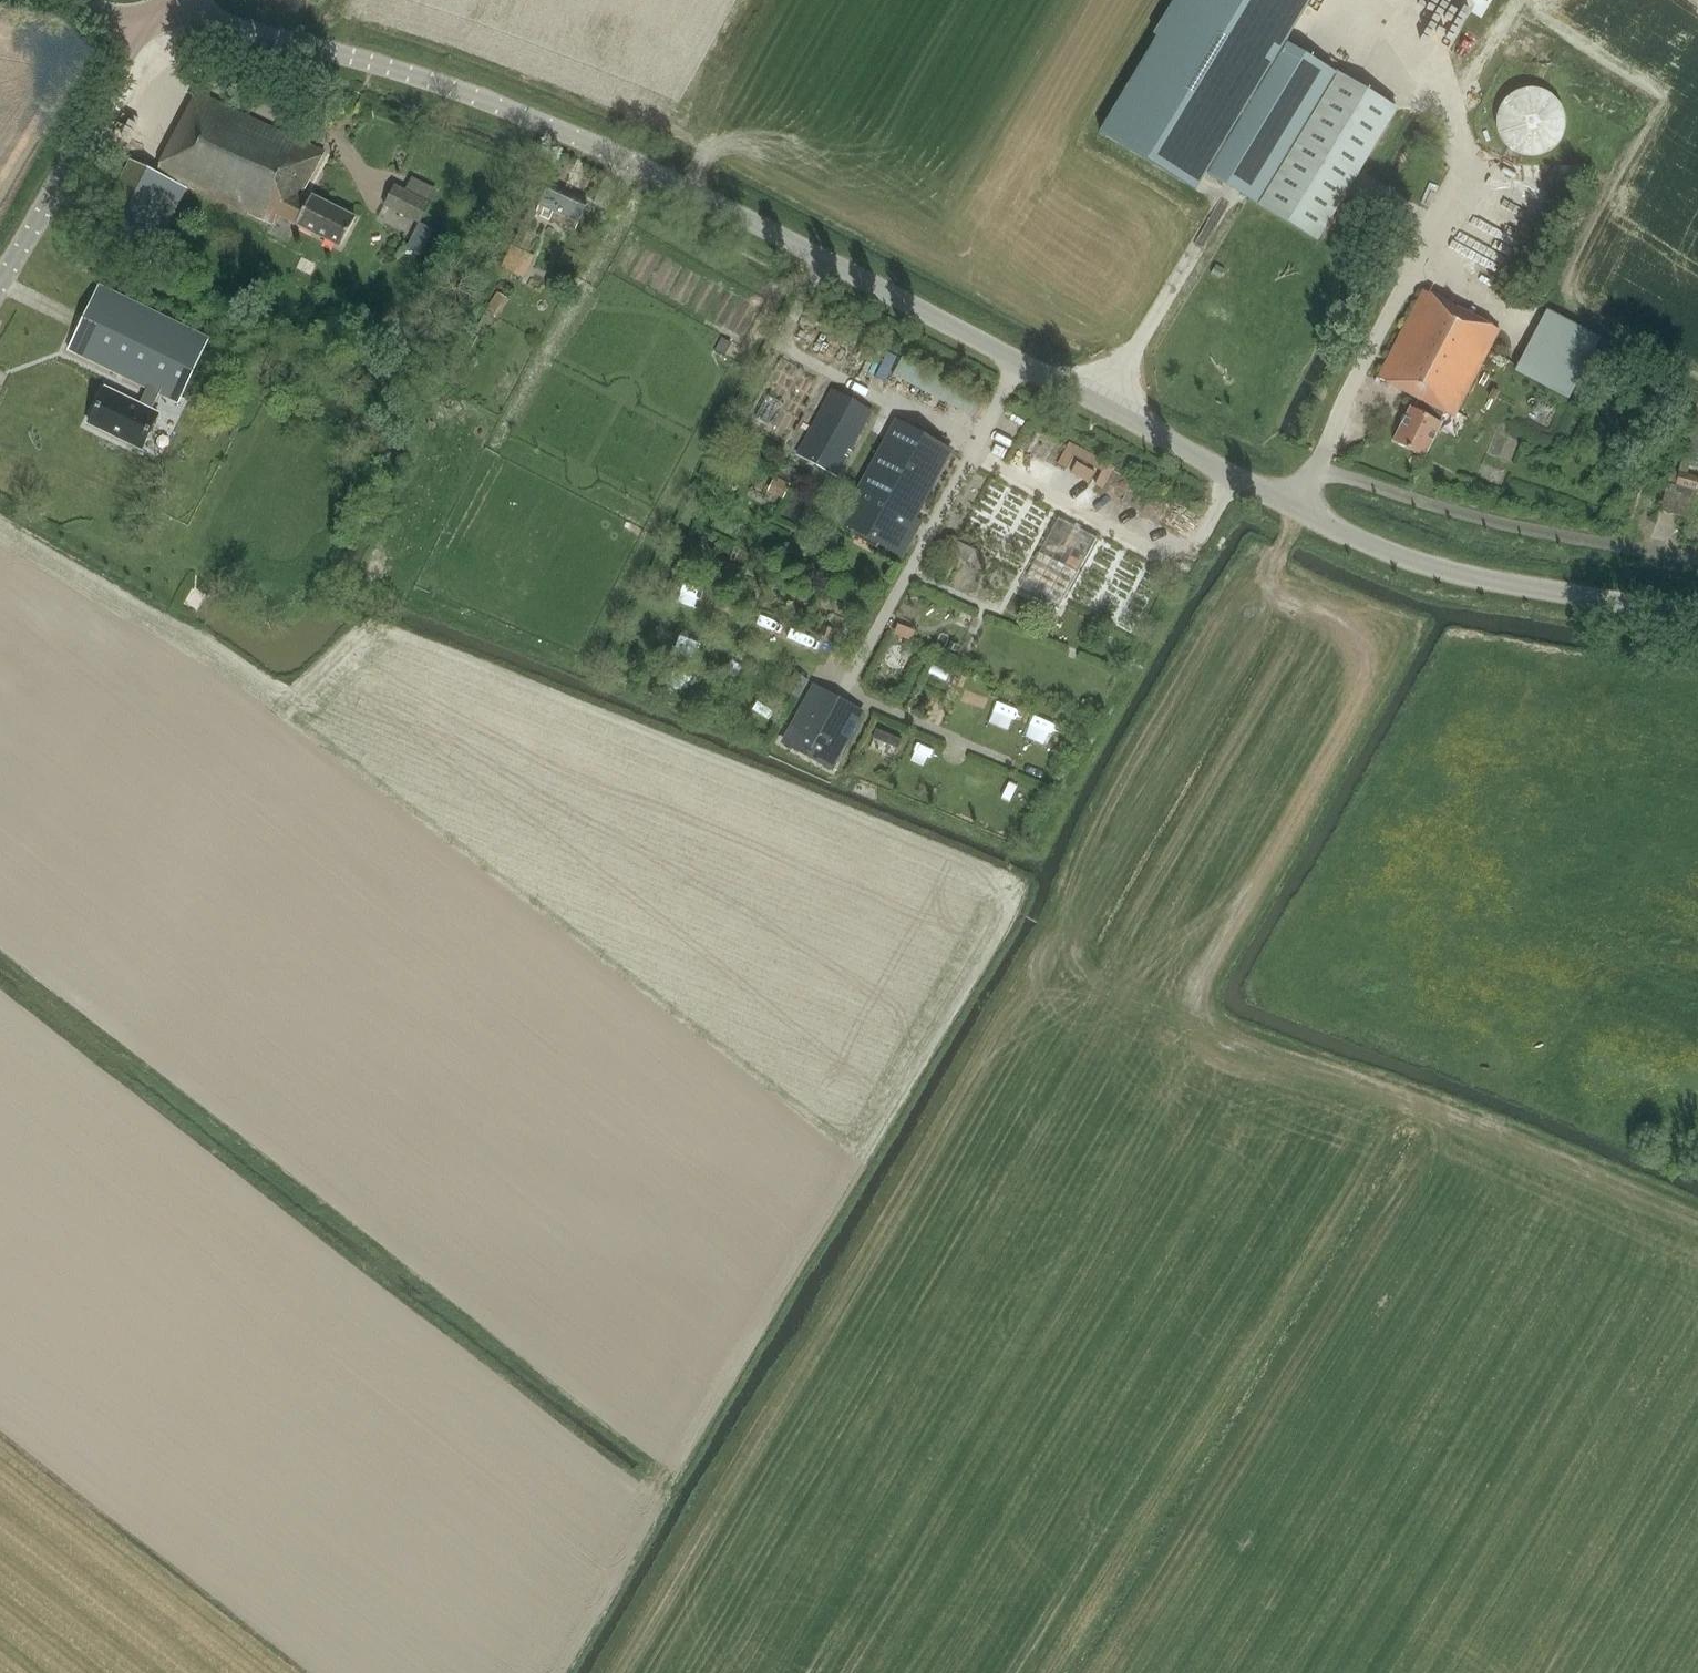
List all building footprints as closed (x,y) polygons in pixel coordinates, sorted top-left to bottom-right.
[(1338,73),(1259,204),(1318,239),(1397,108),(1338,73)] [(1534,87),(1531,87),(1527,87),(1522,88),(1518,89),(1513,91),(1509,94),(1507,96),(1506,97),(1503,101),(1502,102),(1500,105),(1499,107),(1498,111),(1497,114),(1496,117),(1496,119),(1496,122),(1496,124),(1496,126),(1497,129),(1497,131),(1498,133),(1499,136),(1500,138),(1503,142),(1504,144),(1506,146),(1509,149),(1512,151),(1516,153),(1520,154),(1522,155),(1525,156),(1528,156),(1531,156),(1533,156),(1538,155),(1541,154),(1546,153),(1549,151),(1553,148),(1555,146),(1556,145),(1558,143),(1559,141),(1561,138),(1563,133),(1564,130),(1565,128),(1565,125),(1565,121),(1565,119),(1565,117),(1564,114),(1564,112),(1563,110),(1562,107),(1560,104),(1559,101),(1555,97),(1553,95),(1551,93),(1548,92),(1546,90),(1543,89),(1540,88),(1537,87),(1534,87)] [(287,225),(299,230),(302,225),(341,246),(356,216),(312,194),(310,197),(302,193),(325,151),(198,92),(157,169),(158,169),(156,171),(131,159),(95,230),(150,258),(187,187),(163,174),(164,172),(273,224),(278,215),(289,220),(287,225)] [(394,184),(385,203),(421,222),(438,188),(413,177),(406,190),(394,184)] [(588,201),(550,184),(538,211),(576,228),(588,201)] [(527,251),(532,239),(526,236),(538,212),(529,208),(512,243),(513,244),(502,267),(525,278),(536,256),(527,251)] [(411,246),(426,253),(439,226),(424,219),(411,246)] [(209,336),(100,284),(70,348),(179,400),(209,336)] [(1440,421),(1445,411),(1454,416),(1500,328),(1424,289),(1378,377),(1419,398),(1414,408),(1411,406),(1394,440),(1424,456),(1442,422),(1440,421)] [(504,306),(493,299),(486,309),(488,310),(496,316),(497,316),(504,306)] [(1559,394),(1568,377),(1575,363),(1586,368),(1602,338),(1549,310),(1525,355),(1517,373),(1559,394)] [(788,439),(814,380),(778,364),(753,424),(788,439)] [(107,386),(90,422),(141,447),(159,412),(152,408),(160,392),(148,387),(140,403),(107,386)] [(871,410),(833,389),(798,451),(837,472),(871,410)] [(842,520),(903,553),(912,535),(906,532),(951,450),(897,420),(842,520)] [(1689,516),(1696,488),(1697,489),(1697,474),(1679,469),(1675,483),(1667,481),(1661,509),(1689,516)] [(790,483),(775,476),(769,490),(784,497),(790,483)] [(990,567),(995,554),(949,537),(944,550),(990,567)] [(833,770),(866,711),(817,683),(783,742),(833,770)]
